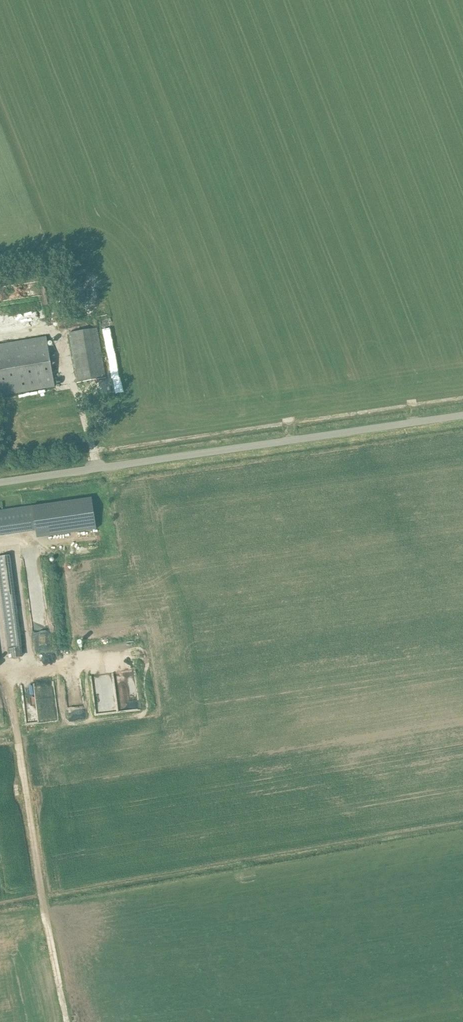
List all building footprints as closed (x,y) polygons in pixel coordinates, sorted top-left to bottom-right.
[(106,378),(98,328),(69,333),(78,383),(106,378)] [(46,336),(0,344),(0,395),(54,387),(46,336)] [(35,531),(36,537),(95,530),(91,498),(0,509),(0,535),(35,531)] [(9,555),(0,556),(0,583),(9,648),(10,659),(23,657),(21,647),(9,555)] [(114,692),(106,693),(106,691),(95,692),(97,713),(116,711),(114,692)]
